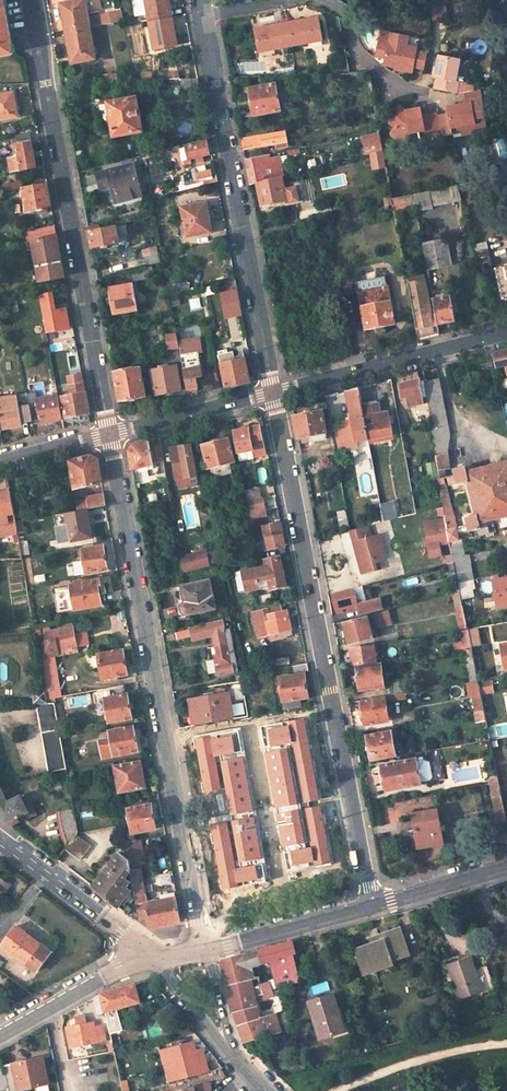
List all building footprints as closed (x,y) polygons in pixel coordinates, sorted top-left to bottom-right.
[(14,55),(5,0),(0,0),(0,57),(14,55)] [(67,33),(91,29),(85,0),(78,0),(64,3),(67,21),(64,21),(67,33)] [(135,19),(149,17),(146,0),(132,0),(135,19)] [(174,18),(173,9),(170,10),(168,0),(147,0),(151,23),(174,18)] [(122,10),(99,15),(101,25),(124,21),(122,10)] [(174,18),(151,23),(156,51),(177,47),(173,28),(176,28),(174,18)] [(324,41),(321,20),(305,23),(305,21),(298,22),(288,24),(293,47),(324,41)] [(293,47),(288,24),(273,27),(274,29),(267,31),(257,33),(261,53),(293,47)] [(96,57),(91,29),(67,33),(69,46),(72,46),(74,61),(96,57)] [(380,30),(377,55),(378,56),(386,58),(388,41),(390,41),(391,31),(380,30)] [(417,44),(390,41),(388,41),(386,58),(385,62),(386,63),(387,64),(415,66),(415,63),(425,65),(428,49),(417,47),(417,44)] [(438,58),(433,79),(435,79),(433,85),(432,91),(455,96),(458,83),(455,82),(458,62),(438,58)] [(199,80),(185,80),(186,90),(201,90),(199,80)] [(277,84),(250,89),(255,116),(282,111),(277,84)] [(486,118),(481,90),(464,94),(466,104),(456,106),(447,108),(452,129),(476,124),(475,120),(486,118)] [(14,94),(0,96),(0,120),(18,117),(14,94)] [(136,99),(95,106),(100,134),(114,131),(115,137),(142,132),(136,99)] [(411,133),(425,131),(425,133),(441,129),(438,114),(423,117),(422,111),(407,114),(403,105),(396,109),(389,112),(389,114),(395,118),(391,125),(392,127),(401,139),(411,133)] [(286,131),(243,139),(244,145),(245,150),(276,144),(276,148),(283,147),(282,142),(288,141),(286,131)] [(381,132),(363,136),(367,155),(372,154),(385,151),(384,148),(383,140),(381,132)] [(30,134),(12,137),(14,146),(17,146),(19,157),(9,159),(11,172),(36,167),(30,134)] [(394,138),(383,140),(384,148),(395,146),(394,138)] [(207,142),(186,147),(188,155),(184,155),(186,161),(210,156),(207,142)] [(385,151),(372,154),(375,168),(387,166),(385,151)] [(268,155),(246,160),(248,170),(251,184),(258,183),(282,177),(278,157),(269,159),(268,155)] [(134,165),(98,174),(100,184),(110,182),(112,188),(116,203),(142,196),(134,165)] [(216,172),(185,180),(187,188),(218,180),(216,172)] [(282,177),(258,183),(263,205),(287,199),(287,203),(299,200),(296,186),(284,189),(282,177)] [(487,178),(475,181),(476,188),(489,185),(487,178)] [(47,182),(23,187),(28,211),(52,206),(47,182)] [(110,182),(100,184),(101,191),(112,188),(110,182)] [(459,185),(431,191),(432,196),(441,194),(443,203),(453,201),(452,197),(461,195),(459,185)] [(393,197),(385,199),(387,208),(394,206),(393,197)] [(206,202),(180,206),(186,237),(210,232),(207,222),(210,221),(206,202)] [(56,227),(26,234),(28,243),(57,235),(56,227)] [(116,227),(89,231),(92,247),(119,243),(116,227)] [(158,232),(151,234),(152,244),(160,242),(158,232)] [(28,243),(22,244),(24,251),(35,250),(41,283),(65,278),(64,272),(60,248),(57,235),(28,243)] [(446,242),(425,246),(430,270),(450,266),(446,242)] [(487,242),(474,245),(478,264),(491,262),(487,242)] [(159,253),(144,256),(147,265),(161,261),(159,253)] [(497,267),(504,297),(506,301),(506,300),(506,264),(497,267)] [(385,274),(356,280),(359,291),(387,285),(385,274)] [(407,282),(415,328),(429,326),(432,325),(432,322),(432,320),(423,279),(407,282)] [(223,294),(238,290),(236,280),(221,284),(223,294)] [(134,284),(110,288),(115,313),(138,309),(134,284)] [(387,285),(359,291),(367,327),(396,321),(387,285)] [(42,287),(32,290),(34,298),(41,296),(44,295),(42,287)] [(41,296),(45,319),(57,317),(52,293),(44,295),(41,296)] [(450,296),(433,299),(437,318),(438,324),(455,320),(450,296)] [(67,315),(57,317),(45,319),(47,334),(70,330),(67,315)] [(429,335),(440,332),(438,324),(437,318),(432,320),(432,322),(432,325),(429,326),(415,328),(417,338),(429,335)] [(177,334),(166,336),(169,349),(179,347),(178,342),(177,334)] [(179,347),(181,354),(187,389),(198,387),(196,376),(203,374),(199,355),(202,354),(199,338),(178,342),(179,347)] [(505,350),(495,352),(498,366),(506,364),(506,349),(505,350)] [(234,351),(220,354),(226,387),(250,381),(245,358),(235,359),(234,351)] [(177,366),(151,370),(156,394),(182,390),(177,366)] [(140,367),(115,372),(120,400),(146,396),(140,367)] [(60,371),(54,372),(57,388),(63,387),(60,371)] [(425,405),(420,380),(418,371),(409,373),(399,376),(403,403),(408,401),(410,408),(425,405)] [(83,378),(68,381),(69,388),(84,385),(83,378)] [(440,381),(427,383),(433,433),(439,477),(444,476),(445,469),(450,468),(446,453),(449,432),(440,381)] [(84,385),(69,388),(71,396),(63,398),(67,418),(90,414),(84,385)] [(359,387),(346,390),(354,432),(343,435),(346,451),(356,450),(355,442),(362,441),(364,449),(370,448),(369,445),(369,440),(362,404),(359,387)] [(36,390),(27,392),(27,395),(32,421),(32,425),(63,419),(58,394),(37,398),(36,390)] [(0,399),(0,423),(1,430),(22,427),(21,423),(32,421),(27,395),(0,399)] [(320,411),(295,416),(300,444),(328,438),(323,412),(329,411),(326,396),(318,398),(320,411)] [(362,404),(369,440),(394,435),(389,412),(382,414),(380,404),(373,405),(372,402),(362,404)] [(261,426),(234,431),(238,454),(254,450),(256,458),(266,455),(261,426)] [(394,435),(369,440),(369,445),(395,440),(394,435)] [(149,441),(134,445),(130,451),(133,469),(146,467),(146,464),(164,461),(165,460),(161,438),(149,441)] [(229,439),(202,445),(207,468),(210,467),(213,477),(232,472),(231,462),(235,461),(229,439)] [(197,478),(191,444),(180,446),(181,451),(171,453),(176,482),(197,478)] [(336,449),(322,451),(323,460),(337,457),(336,449)] [(91,456),(71,461),(77,488),(102,482),(98,459),(91,456)] [(506,515),(506,460),(467,471),(466,466),(454,468),(455,474),(444,476),(444,484),(461,482),(468,516),(458,519),(460,526),(448,529),(450,541),(454,562),(459,583),(473,579),(467,554),(463,555),(458,533),(479,528),(480,532),(489,530),(487,520),(506,515)] [(199,485),(197,478),(176,482),(178,489),(199,485)] [(260,488),(245,491),(247,501),(262,498),(260,488)] [(11,491),(0,494),(0,537),(19,534),(11,491)] [(104,493),(87,496),(87,499),(77,501),(78,509),(88,507),(106,504),(104,493)] [(262,498),(247,501),(250,518),(264,516),(262,510),(266,510),(264,497),(262,498)] [(382,502),(383,518),(399,517),(398,501),(382,502)] [(78,509),(65,511),(70,539),(92,536),(88,507),(78,509)] [(444,507),(438,508),(440,519),(446,518),(444,507)] [(339,511),(342,532),(351,530),(347,510),(339,511)] [(436,521),(426,523),(434,556),(443,554),(441,543),(450,541),(448,529),(447,523),(437,526),(436,521)] [(278,525),(265,527),(270,551),(287,547),(283,528),(279,529),(278,525)] [(373,525),(352,530),(354,541),(359,540),(363,556),(359,557),(363,574),(377,570),(380,565),(379,562),(390,559),(384,533),(375,535),(373,525)] [(351,567),(360,564),(351,532),(341,534),(351,567)] [(359,540),(354,541),(359,557),(363,556),(359,540)] [(104,545),(82,549),(87,574),(109,570),(104,545)] [(206,551),(179,557),(182,570),(209,564),(206,551)] [(280,558),(266,560),(267,563),(252,566),(252,569),(243,571),(247,589),(261,587),(260,579),(270,577),(272,588),(285,585),(280,558)] [(459,583),(454,562),(448,563),(454,593),(460,591),(459,583)] [(493,579),(496,606),(506,605),(506,577),(493,579)] [(210,578),(183,585),(188,607),(186,608),(186,611),(187,613),(189,615),(217,607),(210,578)] [(73,590),(56,594),(60,612),(103,604),(101,594),(108,593),(106,583),(101,584),(100,579),(72,585),(73,590)] [(356,589),(335,594),(338,608),(348,606),(348,610),(359,608),(358,604),(364,603),(367,616),(384,611),(382,602),(373,604),(372,599),(368,600),(364,585),(356,587),(356,589)] [(468,629),(462,600),(460,591),(454,593),(461,630),(468,629)] [(280,606),(254,612),(259,636),(269,634),(290,630),(291,629),(286,610),(281,612),(280,606)] [(367,616),(344,621),(350,644),(374,639),(370,620),(385,617),(384,611),(367,616)] [(221,619),(198,625),(199,629),(205,627),(206,631),(212,630),(215,647),(226,645),(221,619)] [(387,641),(400,638),(399,630),(398,624),(385,628),(385,633),(387,641)] [(75,632),(74,627),(49,632),(51,641),(38,644),(41,659),(56,656),(78,652),(76,642),(75,632)] [(192,628),(178,632),(179,639),(194,636),(192,628)] [(459,630),(462,649),(464,649),(471,648),(468,629),(461,630),(459,630)] [(270,640),(286,636),(285,634),(290,633),(290,630),(269,634),(270,640)] [(226,645),(215,647),(218,664),(216,664),(218,674),(236,671),(232,651),(227,652),(226,645)] [(374,646),(351,649),(353,665),(377,661),(374,646)] [(478,680),(471,648),(464,649),(470,681),(478,680)] [(123,650),(99,654),(104,679),(128,674),(123,650)] [(56,656),(41,659),(44,677),(47,692),(48,699),(55,698),(63,696),(56,656)] [(290,656),(271,659),(272,667),(292,665),(290,656)] [(379,662),(355,666),(360,690),(383,686),(382,676),(384,676),(384,672),(385,672),(384,665),(380,666),(379,662)] [(309,664),(277,668),(279,676),(310,672),(309,664)] [(304,674),(278,678),(284,711),(302,708),(300,700),(308,699),(304,674)] [(405,678),(390,681),(393,694),(407,692),(405,678)] [(484,693),(495,692),(495,679),(483,680),(484,693)] [(470,681),(473,696),(481,694),(479,688),(478,680),(470,681)] [(124,685),(103,688),(110,723),(133,719),(128,693),(126,694),(124,685)] [(47,692),(34,692),(34,704),(37,703),(49,703),(48,699),(47,692)] [(230,692),(190,699),(195,723),(234,717),(230,692)] [(473,696),(476,711),(484,710),(481,695),(481,694),(473,696)] [(385,695),(361,699),(365,724),(389,720),(385,695)] [(49,703),(37,703),(49,771),(49,772),(68,769),(56,704),(49,703)] [(474,722),(486,720),(484,710),(476,711),(472,712),(474,722)] [(304,718),(261,726),(289,872),(333,863),(304,718)] [(134,727),(110,731),(111,739),(101,742),(103,757),(138,750),(134,727)] [(240,727),(193,736),(221,890),(268,881),(240,727)] [(392,731),(367,735),(372,759),(396,755),(392,731)] [(417,759),(382,765),(386,790),(421,784),(421,781),(430,780),(432,777),(429,761),(426,759),(417,761),(417,759)] [(140,761),(115,766),(120,792),(145,787),(140,761)] [(13,826),(20,823),(18,818),(29,813),(21,797),(8,803),(0,786),(0,817),(13,826)] [(502,842),(506,841),(506,825),(499,786),(491,788),(502,842)] [(153,804),(129,808),(132,828),(124,830),(126,841),(136,839),(135,832),(157,828),(153,804)] [(59,811),(62,827),(67,849),(77,835),(79,833),(75,809),(59,811)] [(438,810),(413,814),(419,849),(444,844),(438,810)] [(67,849),(66,849),(81,860),(91,847),(77,835),(67,849)] [(148,904),(140,863),(146,863),(143,847),(141,839),(136,839),(126,841),(128,847),(132,870),(135,885),(137,898),(139,913),(140,918),(148,917),(150,928),(181,922),(175,894),(165,895),(166,900),(148,904)] [(121,853),(94,887),(127,911),(137,898),(135,885),(130,890),(126,886),(130,881),(126,877),(132,870),(128,847),(121,853)] [(137,898),(127,911),(135,919),(139,913),(137,898)] [(16,926),(1,945),(36,971),(51,952),(24,931),(24,932),(16,926)] [(392,937),(357,949),(364,972),(393,962),(393,959),(410,953),(401,928),(390,932),(392,937)] [(272,960),(276,978),(269,980),(271,980),(272,986),(273,988),(279,986),(301,980),(295,953),(297,952),(294,941),(279,945),(252,952),(248,955),(244,954),(237,956),(222,960),(227,984),(250,978),(251,978),(248,966),(272,960)] [(472,956),(450,963),(459,996),(482,989),(472,956)] [(251,978),(250,978),(252,985),(262,982),(260,975),(251,978)] [(250,978),(227,984),(232,1008),(234,1013),(235,1013),(238,1023),(260,1016),(256,999),(254,991),(263,989),(262,982),(252,985),(250,978)] [(269,980),(262,982),(263,989),(272,986),(271,980),(269,980)] [(123,987),(103,993),(106,1011),(141,1001),(136,983),(123,987)] [(254,991),(256,999),(274,993),(272,986),(263,989),(254,991)] [(334,993),(310,1001),(321,1037),(345,1030),(334,993)] [(260,1016),(238,1023),(244,1041),(281,1031),(281,1030),(276,1015),(276,1012),(260,1016)] [(286,1012),(276,1015),(281,1030),(291,1027),(286,1012)] [(79,1025),(68,1027),(72,1047),(106,1040),(103,1026),(96,1027),(95,1022),(87,1023),(85,1015),(77,1017),(79,1025)] [(204,1060),(198,1062),(195,1049),(192,1040),(167,1046),(175,1078),(207,1070),(204,1060)] [(175,1078),(167,1046),(160,1048),(168,1080),(175,1078)] [(198,1062),(204,1060),(201,1048),(195,1049),(198,1062)] [(2,1065),(7,1089),(7,1090),(19,1090),(18,1089),(38,1084),(33,1059),(2,1065)] [(210,1089),(208,1080),(171,1090),(204,1090),(210,1089)]
